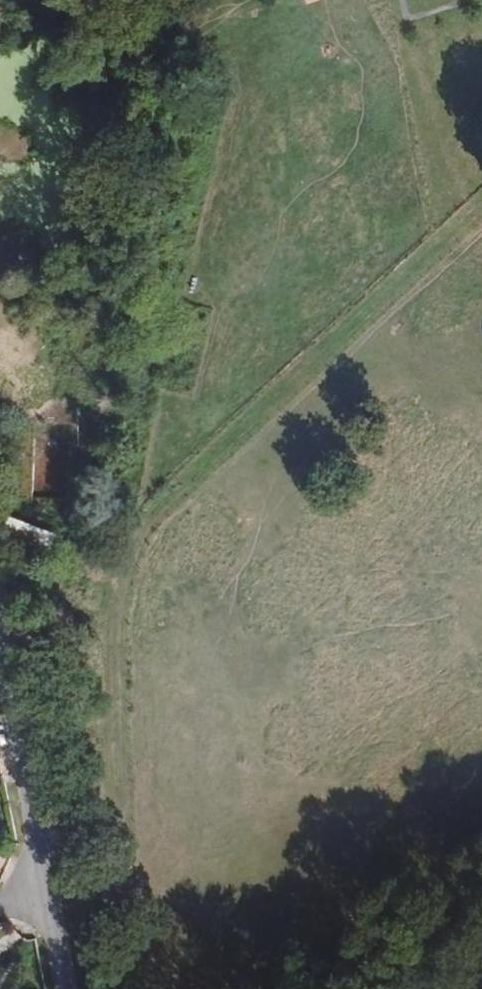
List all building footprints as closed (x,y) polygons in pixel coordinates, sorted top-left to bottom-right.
[(60,534),(10,515),(2,536),(52,554),(60,534)]
